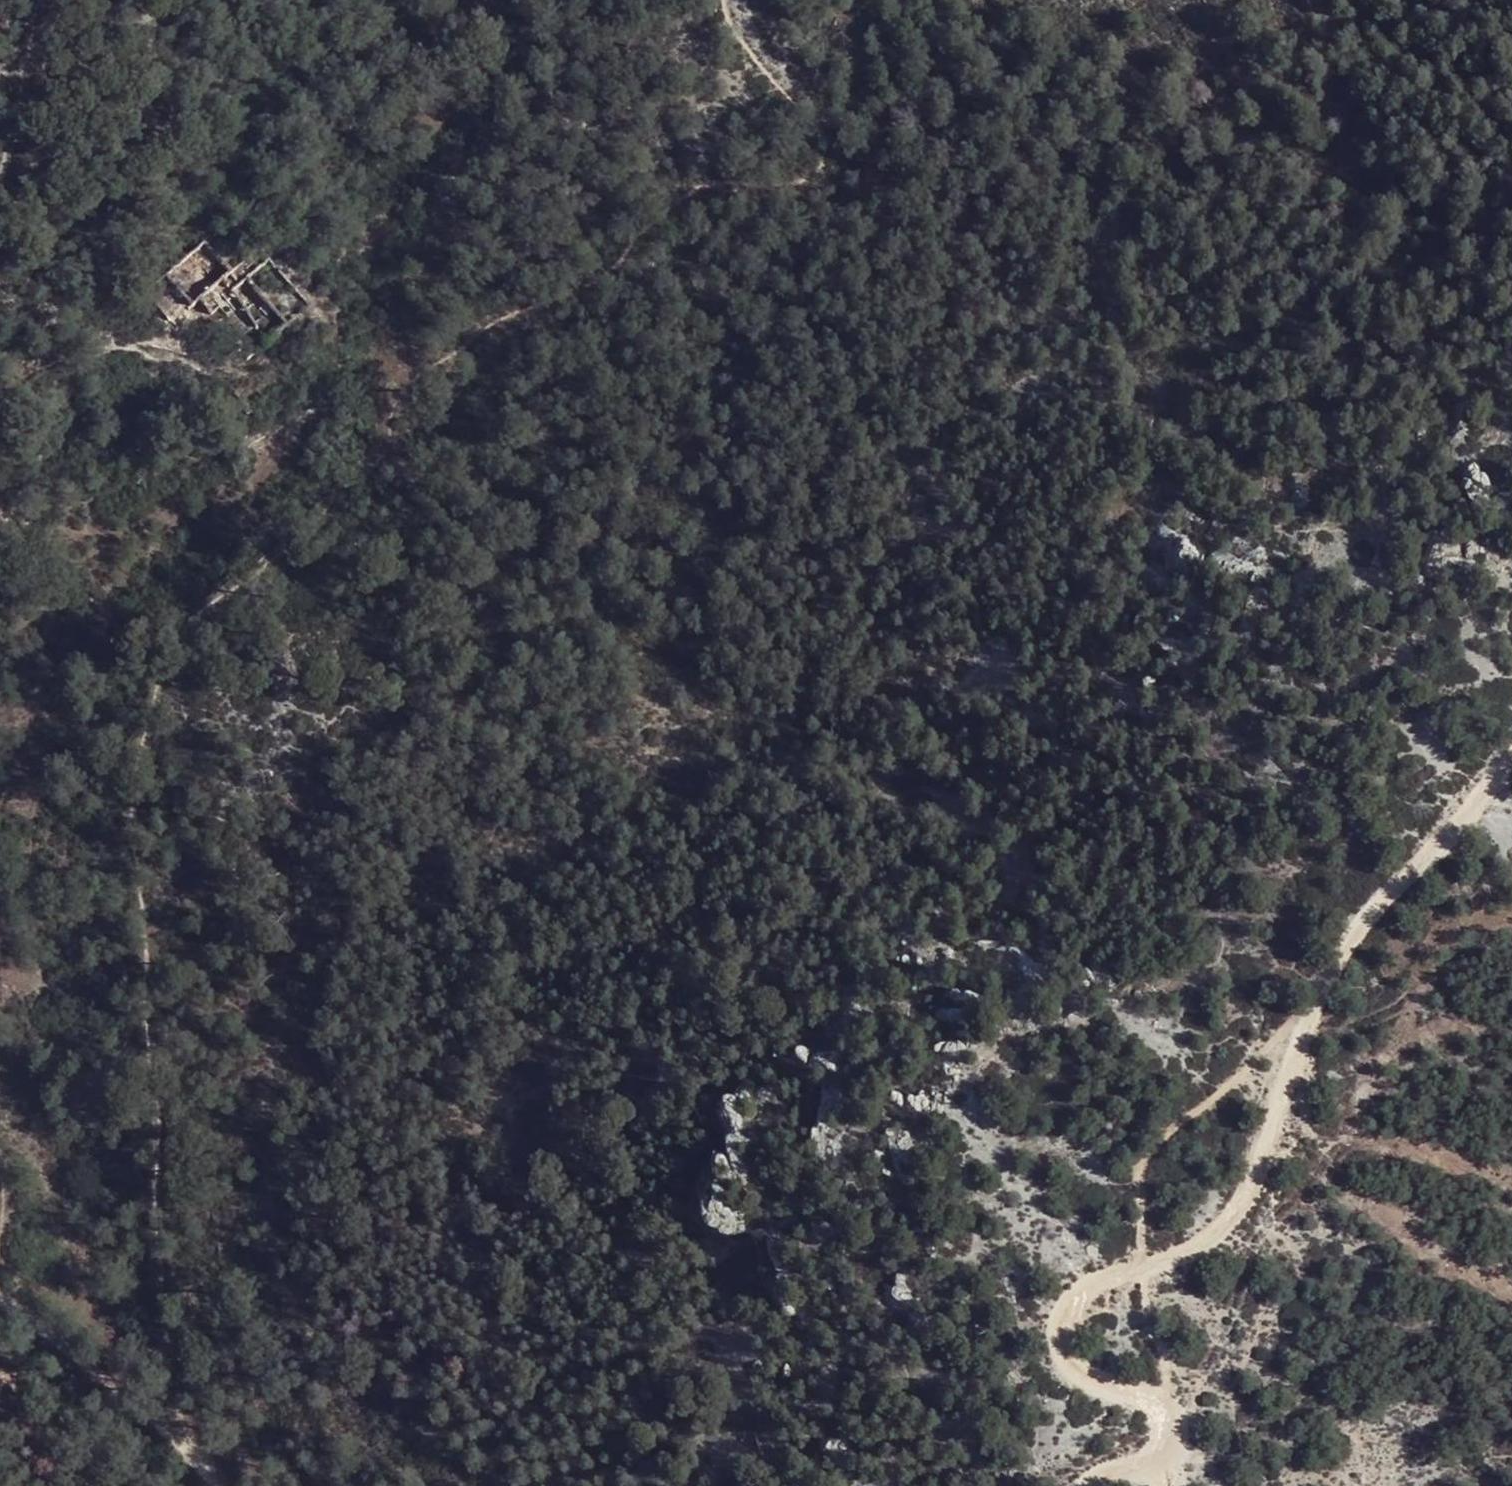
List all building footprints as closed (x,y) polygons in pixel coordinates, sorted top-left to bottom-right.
[(166,279),(186,306),(232,274),(211,244),(166,279)] [(228,290),(272,349),(290,333),(244,278),(228,290)]
